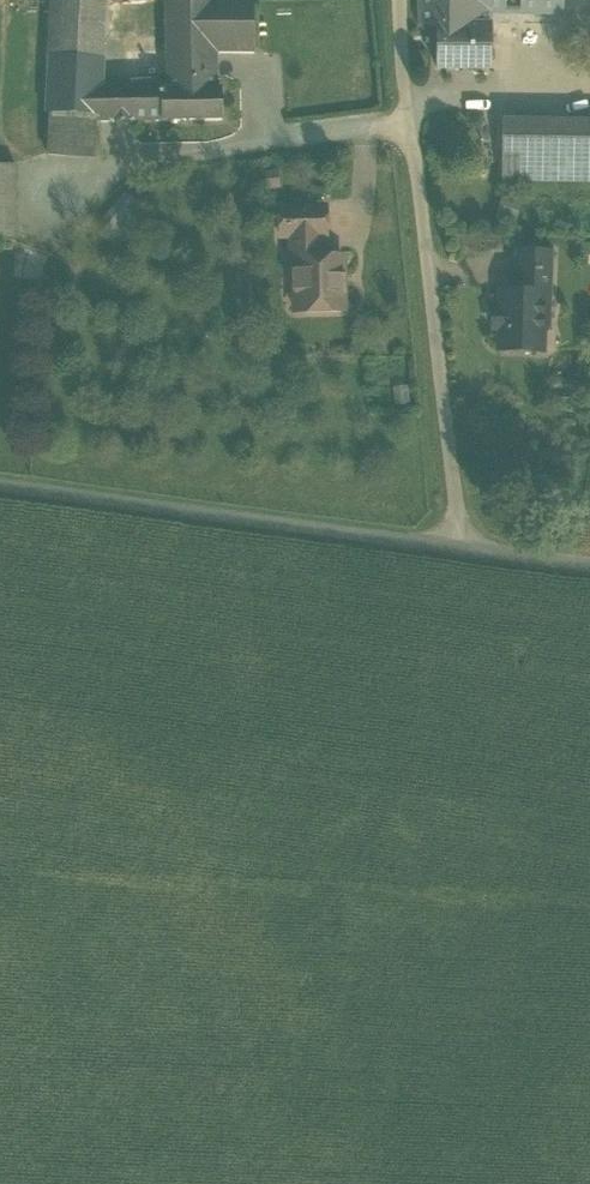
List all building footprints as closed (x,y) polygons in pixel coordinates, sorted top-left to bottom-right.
[(19,112),(97,122),(99,122),(101,92),(105,0),(23,0),(19,112)] [(165,73),(217,72),(217,51),(255,51),(254,0),(161,0),(165,73)] [(459,12),(459,6),(448,6),(448,0),(419,0),(419,26),(437,26),(437,68),(491,69),(491,12),(459,12)] [(448,6),(459,6),(459,12),(491,12),(560,12),(560,0),(448,0),(448,6)] [(217,72),(165,73),(165,81),(166,90),(161,90),(162,120),(223,118),(222,89),(218,89),(217,72)] [(165,81),(131,83),(132,92),(133,121),(162,120),(161,90),(166,90),(165,81)] [(113,92),(101,92),(99,122),(114,122),(113,92)] [(113,92),(114,122),(133,121),(132,92),(113,92)] [(97,122),(19,112),(18,141),(96,145),(97,122)] [(502,119),(501,177),(589,178),(589,120),(502,119)] [(114,227),(135,204),(125,195),(105,219),(114,227)] [(513,223),(520,203),(506,198),(499,219),(513,223)] [(325,207),(280,208),(280,237),(290,237),(313,236),(326,236),(325,207)] [(342,257),(314,258),(313,236),(290,237),(291,261),(294,261),(300,261),(300,276),(295,282),(295,290),(301,296),(308,296),(308,309),(307,309),(307,311),(343,310),(342,257)] [(551,253),(517,252),(515,293),(515,294),(544,295),(550,295),(551,253)] [(301,296),(295,290),(295,312),(307,311),(307,309),(308,309),(308,296),(301,296)] [(543,314),(544,295),(515,294),(515,293),(501,292),(500,311),(494,311),(493,329),(500,329),(499,350),(535,352),(535,350),(534,350),(535,333),(543,333),(549,327),(549,320),(543,314)] [(535,350),(535,352),(543,352),(543,333),(535,333),(534,350),(535,350)]
